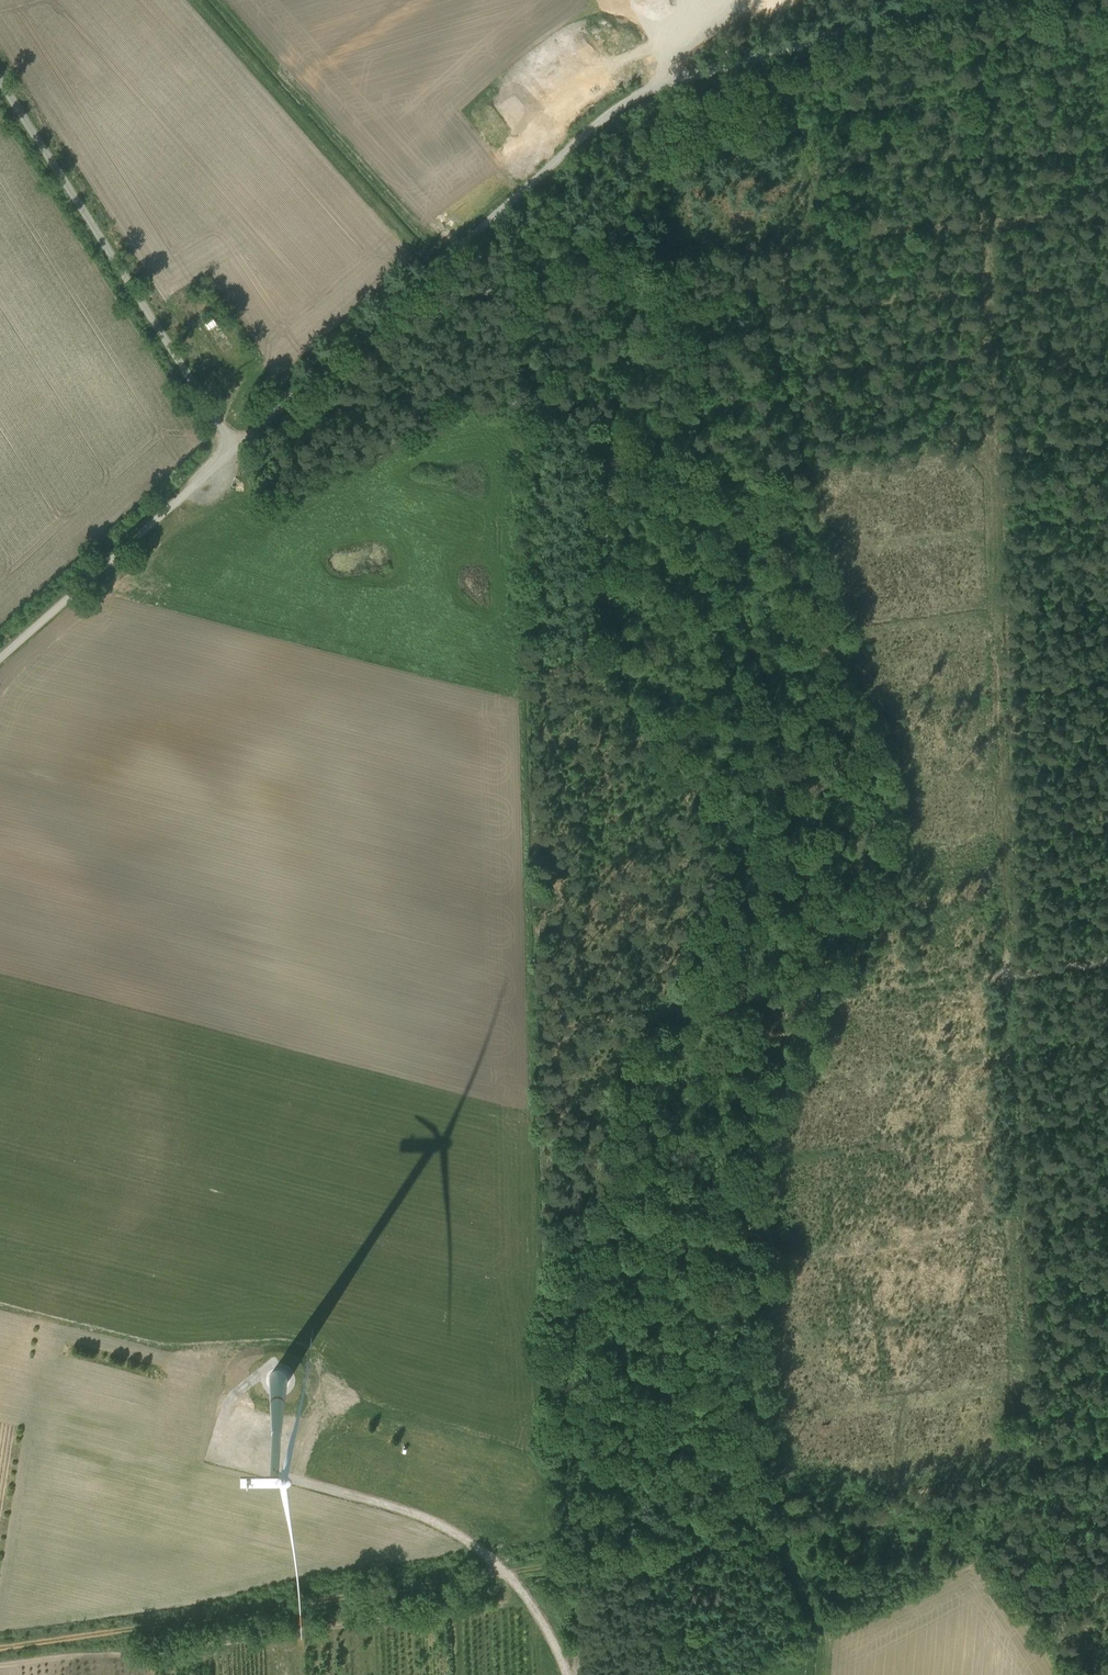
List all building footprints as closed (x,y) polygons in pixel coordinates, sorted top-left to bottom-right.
[(566,101),(561,95),(554,101),(559,107),(566,101)] [(586,96),(575,104),(581,111),(591,102),(586,96)] [(214,318),(205,323),(209,329),(217,324),(214,318)]
